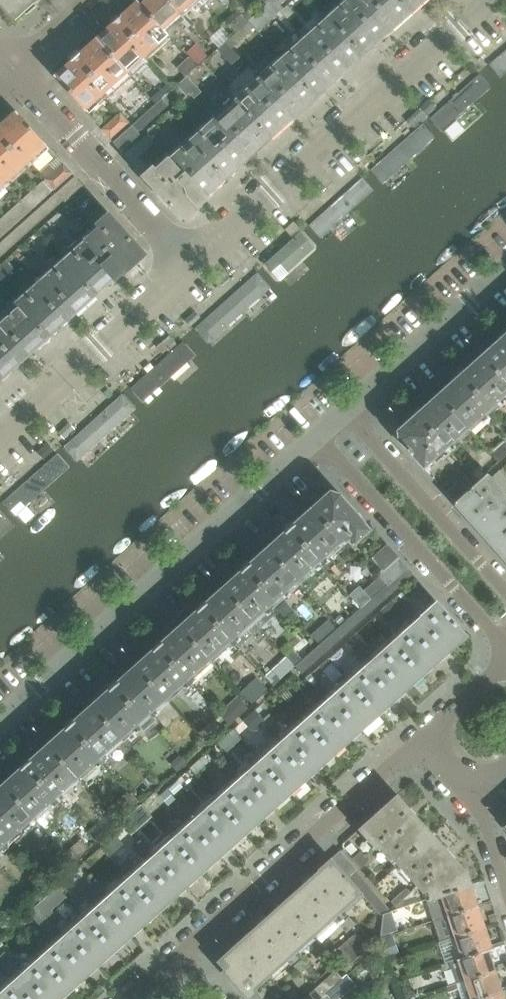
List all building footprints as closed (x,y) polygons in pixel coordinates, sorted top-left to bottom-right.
[(12,22),(23,12),(33,3),(36,0),(0,0),(0,8),(12,22)] [(177,12),(178,12),(167,0),(146,0),(141,5),(168,35),(182,22),(192,33),(195,31),(177,12)] [(199,0),(167,0),(178,12),(185,6),(195,12),(198,9),(204,14),(207,11),(202,6),(203,5),(199,0)] [(227,0),(225,0),(222,3),(227,8),(231,4),(227,0)] [(282,9),(280,6),(275,0),(272,0),(265,7),(261,10),(270,20),(282,9)] [(410,12),(400,0),(348,0),(327,18),(360,56),(410,12)] [(410,12),(423,0),(400,0),(410,12)] [(168,35),(141,5),(137,1),(116,20),(136,42),(131,46),(143,58),(168,35)] [(296,16),(287,6),(280,12),(289,22),(296,16)] [(212,17),(207,11),(204,14),(209,20),(212,17)] [(360,56),(327,18),(281,59),(315,97),(360,56)] [(143,58),(131,46),(136,42),(116,20),(95,38),(126,73),(143,58)] [(231,49),(239,42),(233,35),(225,43),(231,49)] [(126,73),(95,38),(75,57),(95,80),(91,83),(102,95),(126,73)] [(239,58),(231,49),(225,43),(217,50),(231,66),(239,58)] [(206,58),(195,45),(187,52),(198,65),(206,58)] [(486,65),(499,80),(505,74),(505,48),(486,65)] [(102,95),(91,83),(95,80),(75,57),(54,76),(84,110),(102,95)] [(185,78),(197,67),(188,57),(176,69),(185,78)] [(315,97),(281,59),(236,100),(270,137),(315,97)] [(492,86),(479,71),(427,118),(440,133),(455,120),(464,130),(494,103),(485,93),(492,86)] [(201,92),(187,77),(176,86),(182,93),(186,96),(189,94),(193,99),(201,92)] [(182,93),(176,86),(173,89),(179,96),(182,93)] [(179,96),(173,89),(173,90),(170,92),(175,99),(179,96)] [(175,99),(170,92),(166,95),(172,102),(175,99)] [(172,102),(166,95),(163,98),(169,105),(172,102)] [(169,105),(163,98),(159,101),(165,108),(169,105)] [(270,137),(236,100),(212,121),(200,131),(195,125),(185,134),(191,140),(190,141),(224,178),(270,137)] [(165,108),(159,101),(156,105),(162,111),(165,108)] [(426,114),(434,107),(429,101),(420,109),(426,114)] [(162,111),(156,105),(152,108),(158,114),(162,111)] [(172,120),(182,111),(176,105),(166,113),(172,120)] [(158,114),(152,108),(149,111),(155,118),(158,114)] [(412,126),(424,115),(419,110),(407,121),(412,126)] [(15,111),(0,125),(0,137),(15,154),(19,151),(29,162),(36,157),(38,159),(49,149),(15,111)] [(155,118),(149,111),(145,114),(151,121),(155,118)] [(110,139),(126,124),(128,122),(120,113),(102,130),(110,139)] [(151,121),(145,114),(142,117),(148,124),(151,121)] [(148,124),(142,117),(138,120),(144,127),(148,124)] [(144,127),(138,120),(135,123),(141,130),(144,127)] [(141,130),(135,123),(131,126),(132,127),(138,133),(141,130)] [(435,138),(422,123),(370,170),(383,185),(385,183),(392,191),(412,173),(405,164),(435,138)] [(121,151),(139,135),(138,133),(132,127),(131,126),(113,142),(121,151)] [(132,163),(153,144),(145,135),(124,154),(132,163)] [(19,151),(15,154),(0,137),(0,178),(5,184),(29,162),(19,151)] [(165,146),(156,137),(151,141),(160,151),(165,146)] [(224,178),(190,141),(168,160),(167,159),(156,168),(154,166),(143,176),(180,216),(186,216),(207,197),(205,195),(224,178)] [(146,166),(139,158),(133,164),(140,171),(146,166)] [(54,190),(71,174),(62,163),(45,179),(54,190)] [(66,202),(83,187),(83,186),(75,177),(57,193),(64,201),(66,202)] [(321,239),(323,238),(329,245),(348,229),(341,222),(375,192),(362,178),(308,224),(321,239)] [(52,192),(43,181),(37,186),(46,196),(52,192)] [(46,196),(37,186),(32,191),(41,201),(46,196)] [(41,201),(32,191),(27,196),(36,206),(41,201)] [(64,201),(57,193),(53,197),(60,205),(64,201)] [(36,206),(27,196),(21,200),(31,211),(36,206)] [(60,205),(53,197),(48,201),(55,209),(60,205)] [(31,211),(21,200),(20,201),(16,205),(25,215),(30,212),(31,211)] [(55,209),(48,201),(44,205),(51,213),(55,209)] [(25,215),(16,205),(11,210),(20,220),(25,215)] [(51,213),(44,205),(39,209),(46,217),(51,213)] [(46,217),(39,209),(35,213),(42,221),(46,217)] [(20,220),(11,210),(6,215),(15,225),(20,220)] [(42,221),(35,213),(30,217),(38,225),(42,221)] [(142,252),(108,214),(83,234),(86,238),(62,259),(94,294),(104,285),(106,286),(113,279),(114,279),(123,271),(123,272),(142,256),(143,254),(142,252)] [(15,225),(6,215),(3,217),(0,219),(9,229),(12,227),(15,225)] [(38,225),(30,217),(26,221),(33,229),(38,225)] [(83,225),(76,218),(72,221),(76,226),(78,229),(83,225)] [(0,219),(0,230),(4,234),(9,229),(0,219)] [(33,229),(26,221),(22,225),(29,232),(33,229)] [(78,229),(76,226),(72,221),(67,226),(74,233),(78,229)] [(294,222),(285,230),(290,236),(299,228),(294,222)] [(29,232),(22,225),(17,229),(24,236),(29,232)] [(24,236),(17,229),(13,233),(20,240),(24,236)] [(321,260),(313,250),(316,246),(300,229),(260,264),(276,282),(281,282),(294,270),(301,278),(321,260)] [(20,240),(13,233),(8,237),(15,244),(20,240)] [(15,244),(8,237),(4,241),(11,248),(15,244)] [(4,241),(0,244),(0,245),(7,252),(11,248),(4,241)] [(31,266),(23,257),(19,260),(28,269),(31,266)] [(94,294),(62,259),(15,302),(47,337),(94,294)] [(12,271),(4,262),(0,265),(0,283),(12,271)] [(273,293),(255,273),(193,328),(212,348),(273,293)] [(15,302),(0,315),(0,379),(47,337),(15,302)] [(190,326),(200,318),(194,312),(185,320),(190,326)] [(481,355),(505,383),(505,332),(481,355)] [(167,348),(176,340),(171,334),(162,342),(167,348)] [(195,357),(181,341),(127,387),(142,404),(176,374),(182,381),(195,369),(189,363),(195,357)] [(481,355),(437,394),(468,428),(505,394),(505,383),(481,355)] [(135,407),(122,393),(61,450),(73,462),(77,458),(87,469),(138,423),(128,412),(135,407)] [(468,428),(437,394),(397,430),(398,440),(423,467),(446,448),(468,428)] [(63,439),(72,431),(68,426),(59,434),(63,439)] [(44,458),(53,450),(47,444),(38,452),(44,458)] [(505,455),(505,449),(501,444),(490,454),(498,463),(505,455)] [(70,467),(56,452),(0,500),(26,528),(54,502),(44,491),(70,467)] [(488,474),(474,487),(455,503),(492,544),(505,532),(505,495),(488,474)] [(455,503),(474,487),(465,477),(446,493),(454,502),(455,502),(455,503)] [(363,520),(339,493),(330,490),(311,507),(342,541),(345,538),(351,545),(370,529),(363,521),(363,520)] [(342,541),(311,507),(267,546),(298,580),(342,541)] [(0,509),(0,539),(14,526),(0,509)] [(492,544),(505,559),(505,532),(492,544)] [(298,580),(267,546),(223,586),(253,620),(298,580)] [(372,559),(382,570),(397,558),(387,546),(372,559)] [(401,572),(406,568),(397,558),(382,570),(377,576),(379,578),(386,586),(387,584),(392,580),(396,576),(401,572)] [(407,579),(412,575),(406,568),(401,572),(407,579)] [(407,579),(401,572),(396,576),(403,583),(407,579)] [(403,583),(396,576),(392,580),(398,587),(403,583)] [(386,586),(379,578),(375,581),(382,589),(383,588),(386,586)] [(398,587),(392,580),(387,584),(394,591),(398,587)] [(382,589),(375,581),(370,585),(378,593),(382,589)] [(394,591),(387,584),(386,586),(383,588),(389,595),(394,591)] [(378,593),(370,585),(366,589),(374,597),(378,593)] [(253,620),(223,586),(179,625),(209,659),(231,640),(238,647),(259,628),(252,620),(253,620)] [(389,595),(383,588),(382,589),(378,593),(384,600),(389,595)] [(374,597),(366,589),(362,592),(370,600),(374,597)] [(407,605),(410,601),(402,592),(394,600),(402,608),(402,609),(409,617),(414,612),(407,605)] [(384,600),(378,593),(374,597),(380,604),(384,600)] [(380,604),(374,597),(370,600),(369,601),(375,608),(380,604)] [(375,608),(369,601),(364,605),(371,612),(375,608)] [(466,635),(436,602),(414,622),(392,642),(422,676),(432,667),(431,667),(448,652),(466,635)] [(371,612),(364,605),(361,608),(360,609),(366,616),(371,612)] [(366,616),(360,609),(355,613),(362,620),(366,616)] [(409,617),(402,609),(397,613),(404,621),(409,617)] [(362,620),(355,613),(350,617),(357,625),(362,620)] [(325,635),(336,626),(328,617),(318,626),(320,628),(319,628),(325,635)] [(357,625),(350,617),(346,621),(352,629),(357,625)] [(352,629),(346,621),(341,626),(348,633),(352,629)] [(209,659),(179,625),(135,664),(165,698),(209,659)] [(348,633),(341,626),(340,627),(336,630),(343,637),(348,633)] [(343,637),(336,630),(332,634),(339,641),(343,637)] [(339,641),(332,634),(327,638),(334,646),(339,641)] [(334,646),(327,638),(323,642),(329,650),(334,646)] [(313,649),(304,639),(301,643),(309,652),(313,649)] [(365,656),(358,648),(349,639),(344,644),(353,654),(354,653),(360,660),(365,656)] [(329,650),(323,642),(318,646),(325,654),(329,650)] [(422,676),(392,642),(348,681),(378,715),(388,707),(387,706),(395,699),(412,684),(413,684),(422,676)] [(309,652),(301,643),(299,644),(298,652),(303,657),(309,652)] [(369,652),(362,644),(358,648),(365,656),(369,652)] [(325,654),(318,646),(313,650),(320,658),(325,654)] [(320,658),(313,650),(310,653),(309,654),(316,662),(320,658)] [(316,662),(309,654),(304,659),(311,666),(316,662)] [(293,666),(283,655),(274,664),(284,675),(293,666)] [(311,666),(304,659),(299,663),(306,671),(311,666)] [(306,671),(299,663),(295,667),(302,675),(306,671)] [(165,698),(135,664),(91,704),(121,738),(165,698)] [(325,691),(310,674),(306,679),(309,682),(321,696),(325,691)] [(378,715),(348,681),(304,721),(334,755),(344,746),(343,745),(360,730),(368,723),(369,724),(378,715)] [(264,694),(252,682),(240,693),(251,705),(264,694)] [(321,696),(309,682),(304,686),(316,700),(321,696)] [(121,738),(91,704),(47,743),(77,776),(121,738)] [(239,716),(230,706),(220,715),(229,725),(239,716)] [(277,735),(263,719),(255,710),(250,715),(265,733),(266,732),(272,739),(277,735)] [(282,731),(275,723),(276,722),(269,714),(263,719),(277,735),(282,731)] [(334,755),(304,721),(260,760),(290,794),(300,785),(299,785),(300,784),(324,762),(325,763),(334,755)] [(77,776),(47,743),(3,783),(32,816),(77,776)] [(226,752),(219,744),(212,750),(219,758),(226,752)] [(195,775),(208,763),(203,757),(190,769),(195,775)] [(290,794),(260,760),(216,799),(246,833),(256,825),(255,824),(263,817),(280,802),(281,802),(290,794)] [(237,770),(231,762),(226,767),(227,767),(233,774),(237,770)] [(233,774),(227,767),(226,767),(221,771),(228,778),(233,774)] [(3,783),(0,785),(0,845),(32,816),(3,783)] [(180,790),(174,784),(167,790),(173,796),(180,790)] [(399,864),(432,834),(423,824),(397,795),(359,829),(377,849),(382,845),(399,864)] [(246,833),(216,799),(172,839),(202,873),(212,864),(211,863),(219,857),(236,841),(237,842),(246,833)] [(193,809),(187,802),(182,806),(189,814),(193,809)] [(189,814),(182,806),(177,810),(184,818),(189,814)] [(470,885),(466,871),(465,872),(447,852),(441,845),(442,844),(432,834),(399,864),(422,891),(427,890),(429,899),(470,885)] [(110,854),(120,845),(113,838),(104,847),(110,854)] [(202,873),(172,839),(128,878),(158,912),(168,903),(167,903),(175,896),(192,881),(193,881),(202,873)] [(150,849),(143,841),(139,845),(145,852),(150,849)] [(145,852),(139,845),(134,849),(141,856),(145,852)] [(391,912),(356,871),(356,870),(340,851),(331,859),(361,894),(380,915),(384,914),(391,912)] [(357,864),(365,856),(361,852),(352,859),(357,864)] [(361,868),(369,861),(365,856),(357,864),(361,868)] [(361,894),(331,859),(319,869),(320,870),(295,891),(284,900),(315,935),(361,894)] [(63,892),(73,884),(67,878),(58,886),(63,892)] [(158,912),(128,878),(84,917),(115,951),(124,943),(123,942),(140,927),(148,920),(149,920),(158,912)] [(106,888),(99,880),(94,884),(102,892),(106,888)] [(102,892),(94,884),(90,888),(97,896),(102,892)] [(478,908),(470,885),(429,899),(433,910),(438,909),(438,908),(442,906),(446,918),(478,908)] [(395,907),(411,893),(406,888),(391,902),(395,907)] [(315,935),(284,900),(273,910),(274,911),(249,933),(249,932),(238,941),(269,976),(315,935)] [(484,927),(478,908),(446,918),(452,938),(484,927)] [(382,915),(380,936),(398,931),(392,912),(382,915)] [(356,924),(349,916),(344,921),(351,929),(356,924)] [(115,951),(84,917),(40,957),(70,991),(80,982),(79,981),(87,975),(104,959),(105,960),(115,951)] [(351,929),(344,921),(339,925),(347,933),(351,929)] [(492,949),(484,927),(452,938),(459,959),(488,950),(492,949)] [(393,937),(381,941),(387,958),(399,954),(393,937)] [(269,976),(238,941),(227,951),(228,952),(218,961),(225,969),(222,971),(247,998),(263,998),(254,989),(269,976)] [(495,971),(488,950),(459,959),(439,966),(441,972),(451,968),(456,983),(495,971)] [(40,957),(0,992),(0,998),(60,998),(61,998),(70,991),(40,957)] [(310,966),(303,958),(298,962),(305,970),(310,966)] [(18,967),(11,959),(6,963),(13,971),(18,967)] [(305,970),(298,962),(294,966),(301,974),(305,970)] [(13,971),(6,963),(1,968),(8,975),(13,971)] [(495,971),(456,983),(446,987),(448,993),(458,989),(462,998),(480,998),(502,991),(495,971)] [(340,979),(333,972),(302,998),(317,998),(340,979)] [(343,995),(335,985),(320,998),(338,998),(343,995)] [(410,985),(401,989),(405,998),(406,998),(414,995),(410,985)]
